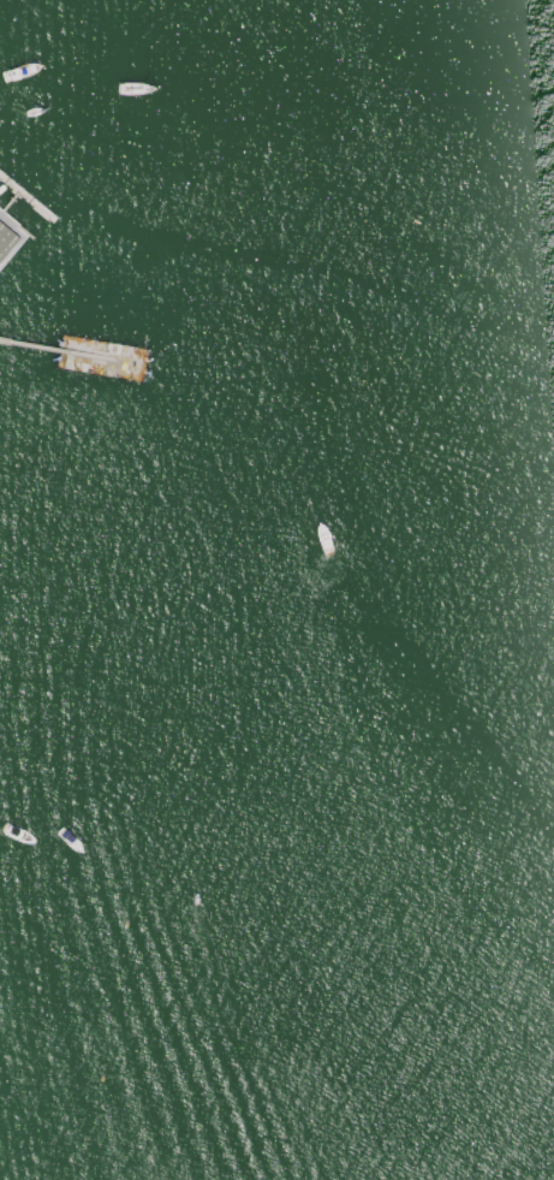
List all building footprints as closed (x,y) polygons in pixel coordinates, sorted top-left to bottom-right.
[(22,238),(0,267),(0,222),(22,238)]
